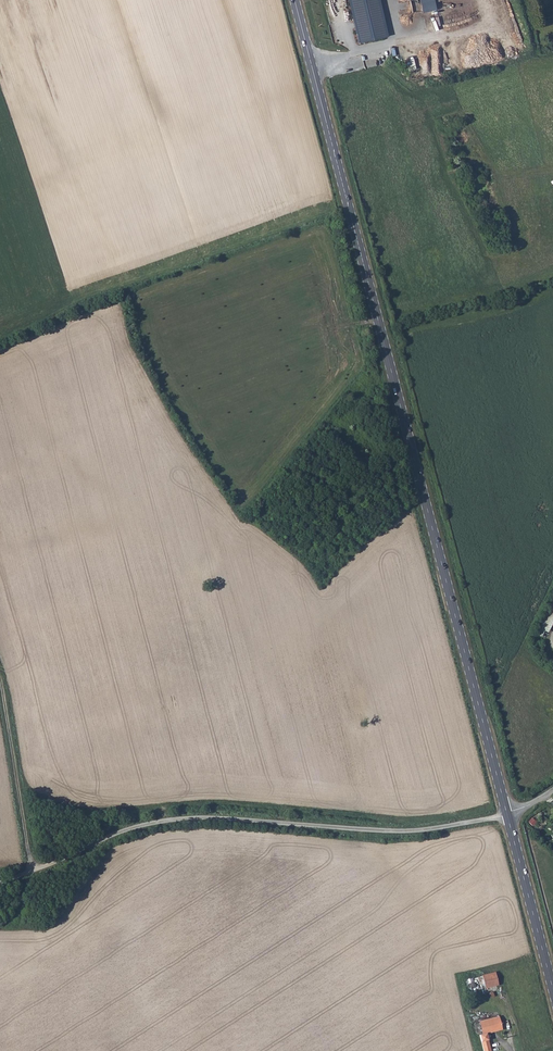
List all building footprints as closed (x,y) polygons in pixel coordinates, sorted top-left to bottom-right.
[(358,43),(387,36),(379,0),(349,0),(358,43)] [(535,633),(542,637),(545,631),(551,634),(552,631),(552,594),(535,633)] [(494,974),(482,977),(485,988),(497,985),(494,974)] [(485,1033),(490,1032),(490,1030),(501,1027),(498,1016),(478,1020),(482,1033),(487,1050),(489,1050),(485,1033)] [(483,1050),(487,1050),(482,1033),(479,1034),(483,1050)]
